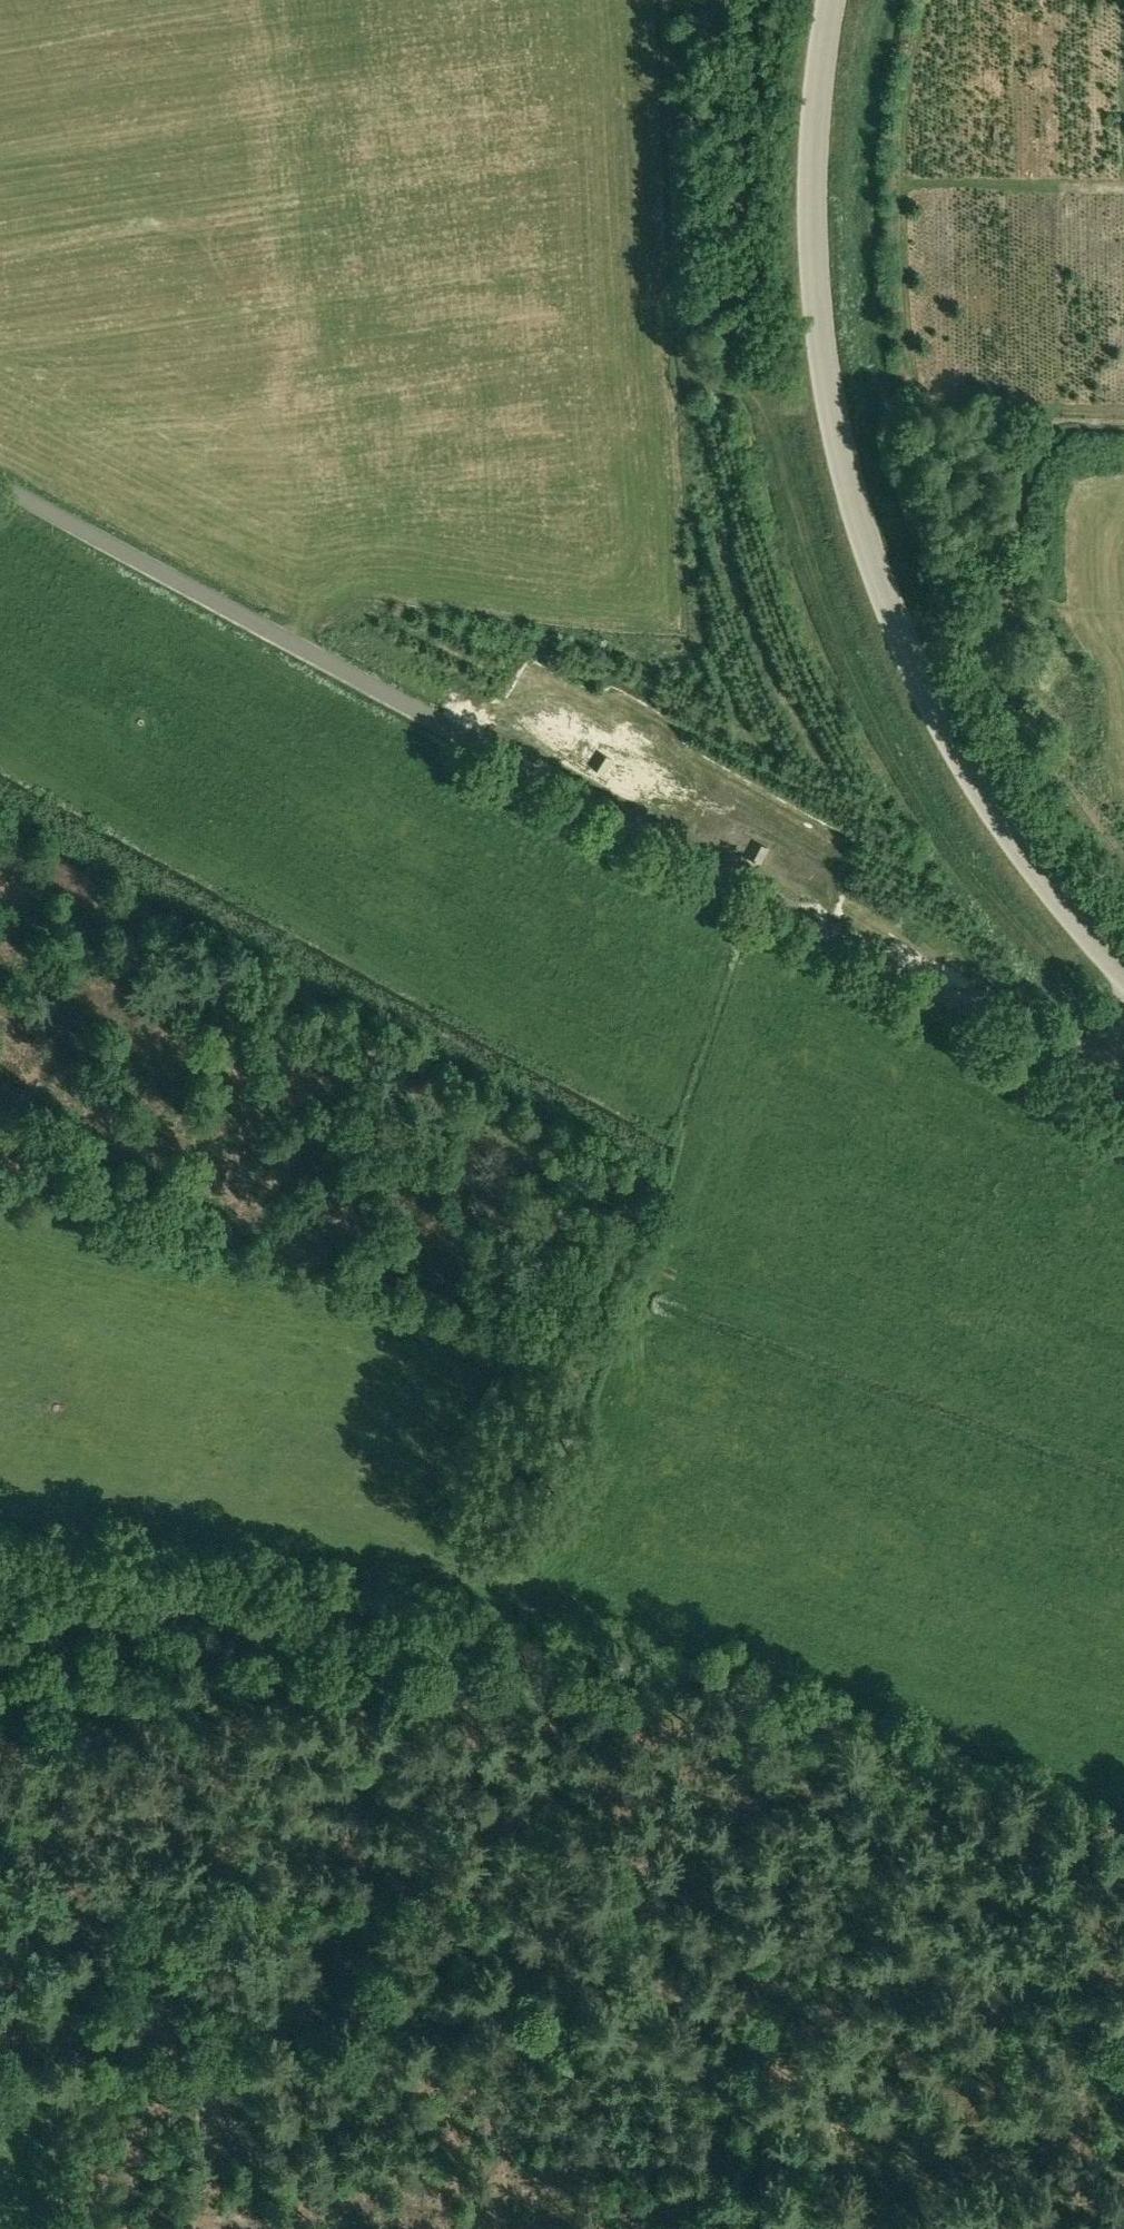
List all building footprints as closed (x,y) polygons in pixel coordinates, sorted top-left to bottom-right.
[(754,841),(746,856),(761,864),(769,850),(754,841)]
